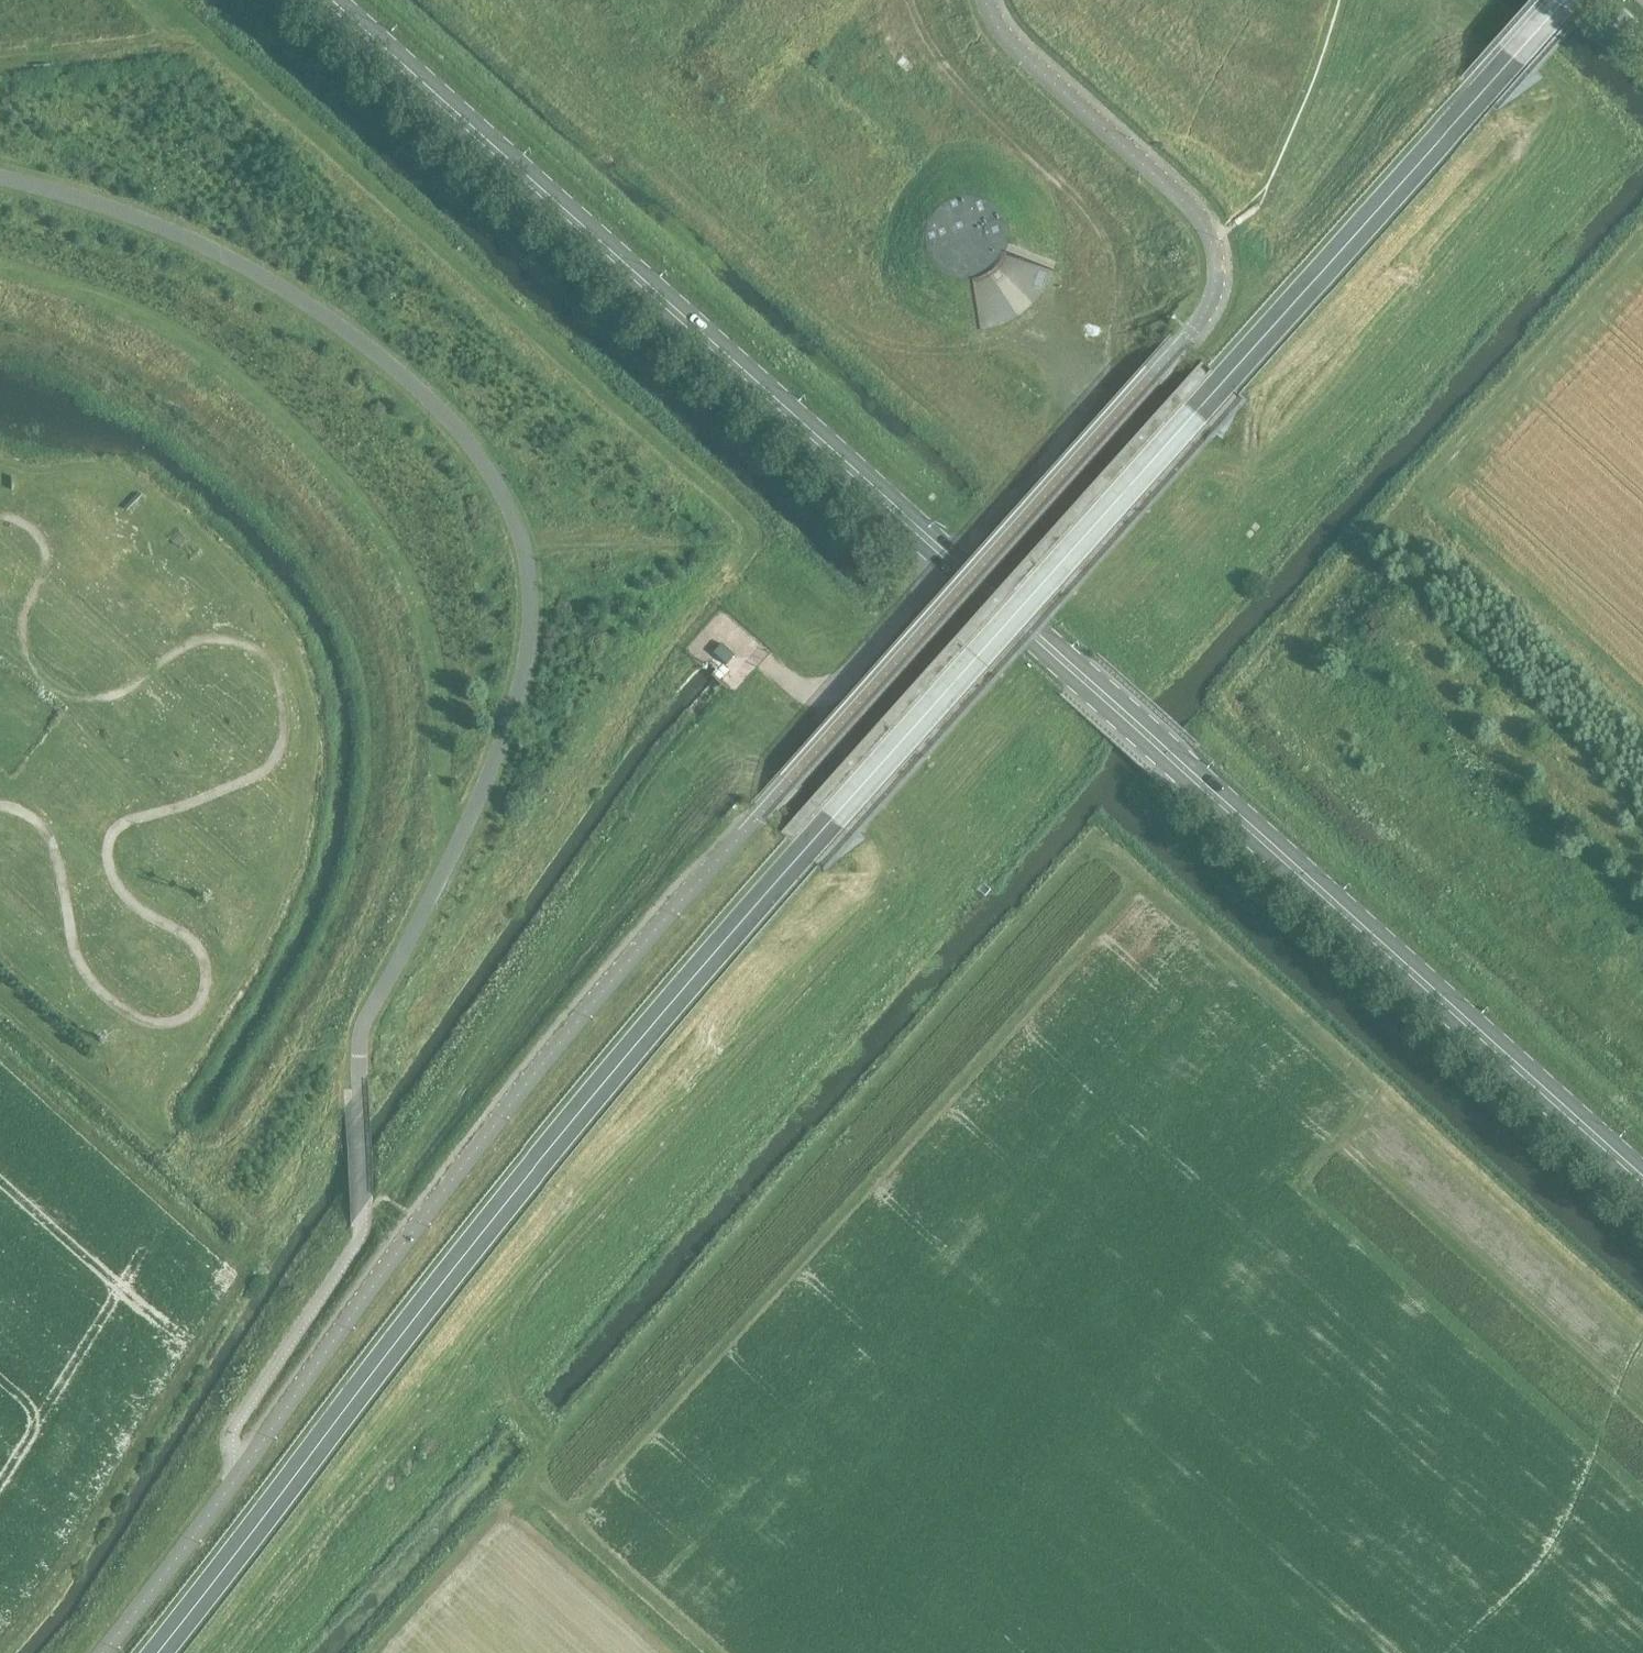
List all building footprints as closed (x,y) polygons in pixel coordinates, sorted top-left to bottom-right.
[(932,214),(929,220),(927,224),(925,231),(925,236),(925,240),(925,244),(927,250),(929,255),(931,260),(934,264),(937,267),(941,270),(945,273),(949,275),(953,277),(956,278),(961,279),(967,279),(973,279),(978,278),(983,276),(988,274),(993,270),(997,266),(1000,262),(1004,257),(1006,251),(1008,246),(1009,238),(1009,234),(1008,228),(1006,222),(1003,216),(1000,212),(996,208),(993,205),(987,201),(982,199),(978,197),(972,196),(968,195),(961,196),(956,197),(952,198),(946,201),(941,205),(938,207),(935,211),(932,214)] [(722,644),(713,653),(726,665),(735,655),(722,644)]
